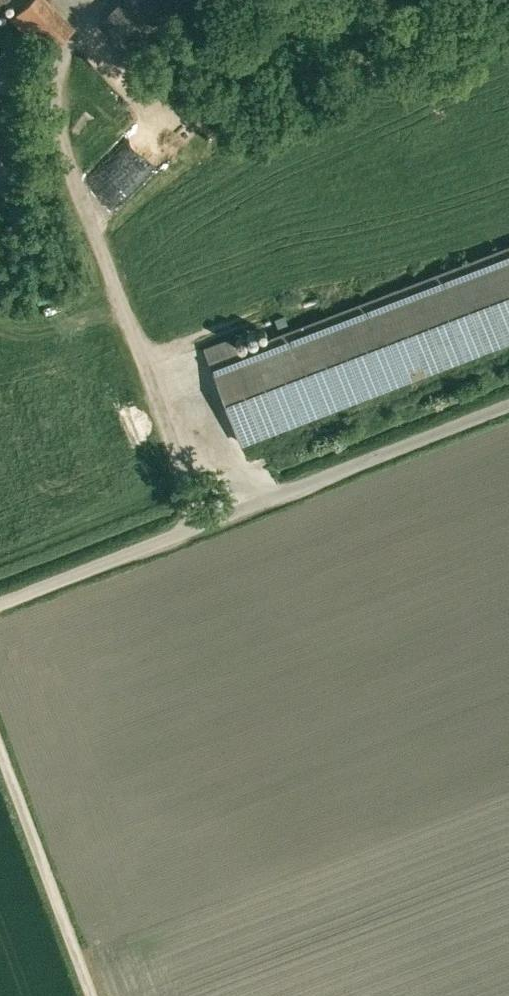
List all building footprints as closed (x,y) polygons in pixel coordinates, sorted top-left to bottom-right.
[(33,0),(27,0),(13,14),(48,50),(65,33),(33,0)] [(102,18),(134,51),(187,0),(121,0),(102,18)] [(211,354),(243,443),(508,347),(508,246),(211,354)]
